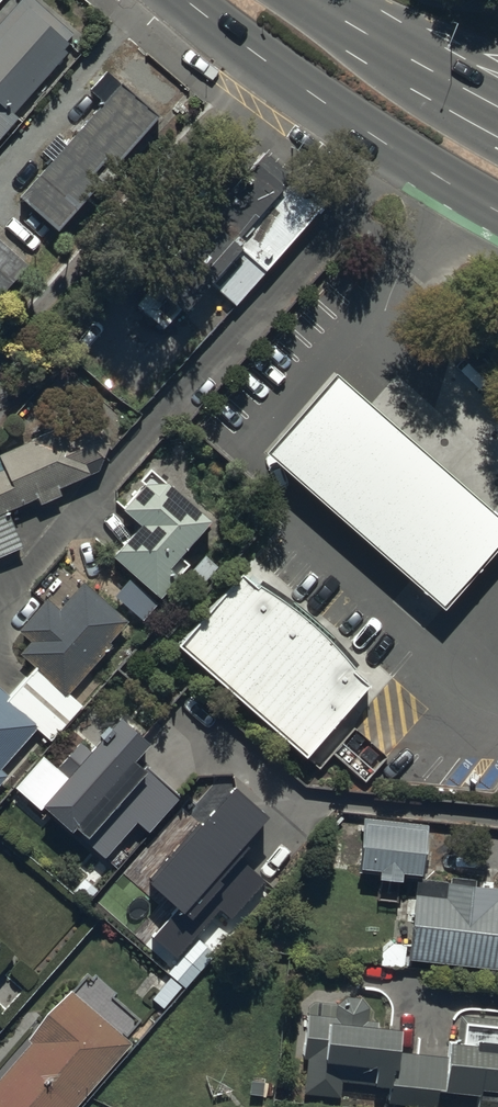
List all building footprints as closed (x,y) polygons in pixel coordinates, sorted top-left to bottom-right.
[(21,114),(15,109),(72,44),(67,40),(75,31),(39,0),(19,0),(0,22),(0,137),(21,114)] [(52,229),(154,113),(105,70),(90,88),(100,97),(63,139),(56,132),(39,151),(47,158),(13,195),(52,229)] [(207,280),(232,302),(323,203),(263,148),(127,296),(162,328),(207,280)] [(0,239),(0,300),(30,265),(0,239)] [(330,370),(262,449),(440,607),(497,538),(497,516),(330,370)] [(79,422),(52,428),(0,452),(0,555),(23,545),(7,510),(37,496),(40,503),(59,494),(56,488),(96,469),(101,458),(107,441),(103,430),(95,424),(79,422)] [(166,479),(140,480),(119,503),(137,520),(109,551),(157,595),(187,561),(176,551),(208,516),(170,482),(166,479)] [(252,584),(237,571),(175,641),(303,753),(364,682),(349,668),(352,665),(327,638),(288,603),(255,581),(252,584)] [(6,774),(0,769),(37,729),(48,739),(81,704),(69,692),(105,653),(100,648),(124,622),(80,582),(56,609),(42,596),(15,627),(28,639),(18,650),(34,664),(7,694),(0,687),(0,781),(6,774)] [(144,738),(114,714),(87,747),(75,737),(52,766),(61,773),(37,803),(66,827),(70,822),(82,832),(78,837),(102,856),(131,819),(147,832),(178,793),(131,755),(144,738)] [(427,820),(361,815),(357,866),(375,867),(375,876),(400,878),(400,868),(423,870),(427,820)] [(403,956),(497,967),(497,886),(480,884),(481,879),(447,875),(446,882),(412,878),(403,956)] [(131,1041),(70,987),(25,1037),(31,1042),(0,1077),(0,1106),(72,1106),(131,1041)] [(359,997),(343,996),(333,1003),(332,1015),(305,1013),(300,1058),(305,1059),(301,1099),(339,1103),(341,1081),(385,1084),(386,1102),(436,1106),(437,1089),(475,1091),(475,1106),(497,1106),(497,1017),(456,1013),(454,1038),(444,1037),(442,1056),(394,1051),(396,1024),(363,1020),(365,1005),(359,997)]
